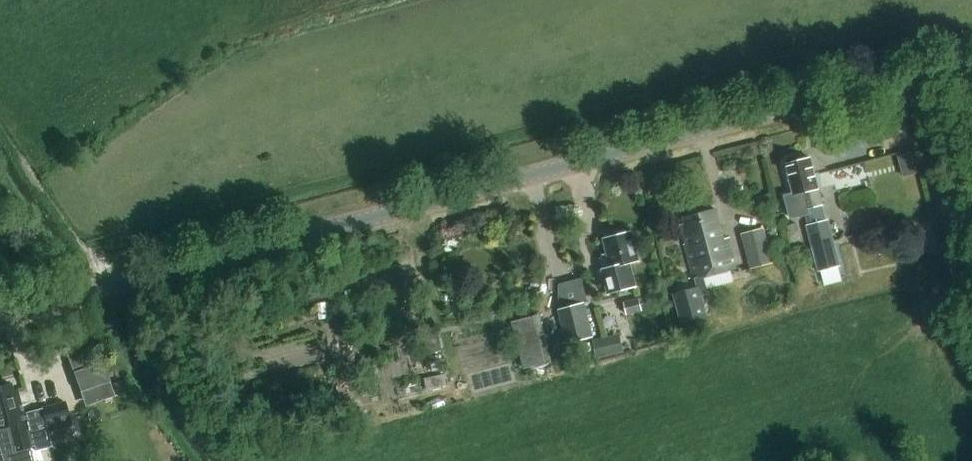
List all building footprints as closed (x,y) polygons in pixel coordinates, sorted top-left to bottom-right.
[(817,188),(821,187),(817,173),(814,174),(809,157),(785,164),(792,193),(784,195),(790,217),(807,213),(806,208),(822,204),(817,188)] [(693,279),(695,279),(697,286),(674,292),(681,323),(708,316),(702,294),(708,293),(704,276),(736,268),(728,237),(723,238),(715,208),(683,216),(684,222),(680,223),(685,242),(684,243),(693,279)] [(807,224),(818,270),(841,264),(829,218),(807,224)] [(796,222),(788,224),(790,233),(798,231),(796,222)] [(765,227),(742,233),(751,268),(774,261),(765,227)] [(599,257),(602,268),(601,269),(608,294),(636,286),(629,263),(638,260),(630,230),(628,231),(624,228),(617,230),(614,234),(602,237),(606,252),(601,253),(599,257)] [(624,301),(627,314),(644,310),(640,297),(624,301)] [(594,335),(585,301),(559,308),(568,342),(594,335)] [(512,320),(525,368),(551,361),(539,313),(512,320)] [(430,348),(442,345),(438,333),(427,337),(430,348)] [(607,357),(623,353),(618,335),(602,339),(607,357)] [(103,361),(73,372),(80,391),(110,381),(103,361)] [(446,376),(426,380),(428,392),(448,388),(446,376)] [(47,431),(41,410),(23,415),(16,390),(13,391),(11,383),(0,386),(0,429),(9,427),(15,451),(34,446),(36,452),(52,448),(47,431)] [(41,410),(47,431),(71,425),(65,403),(41,410)]
